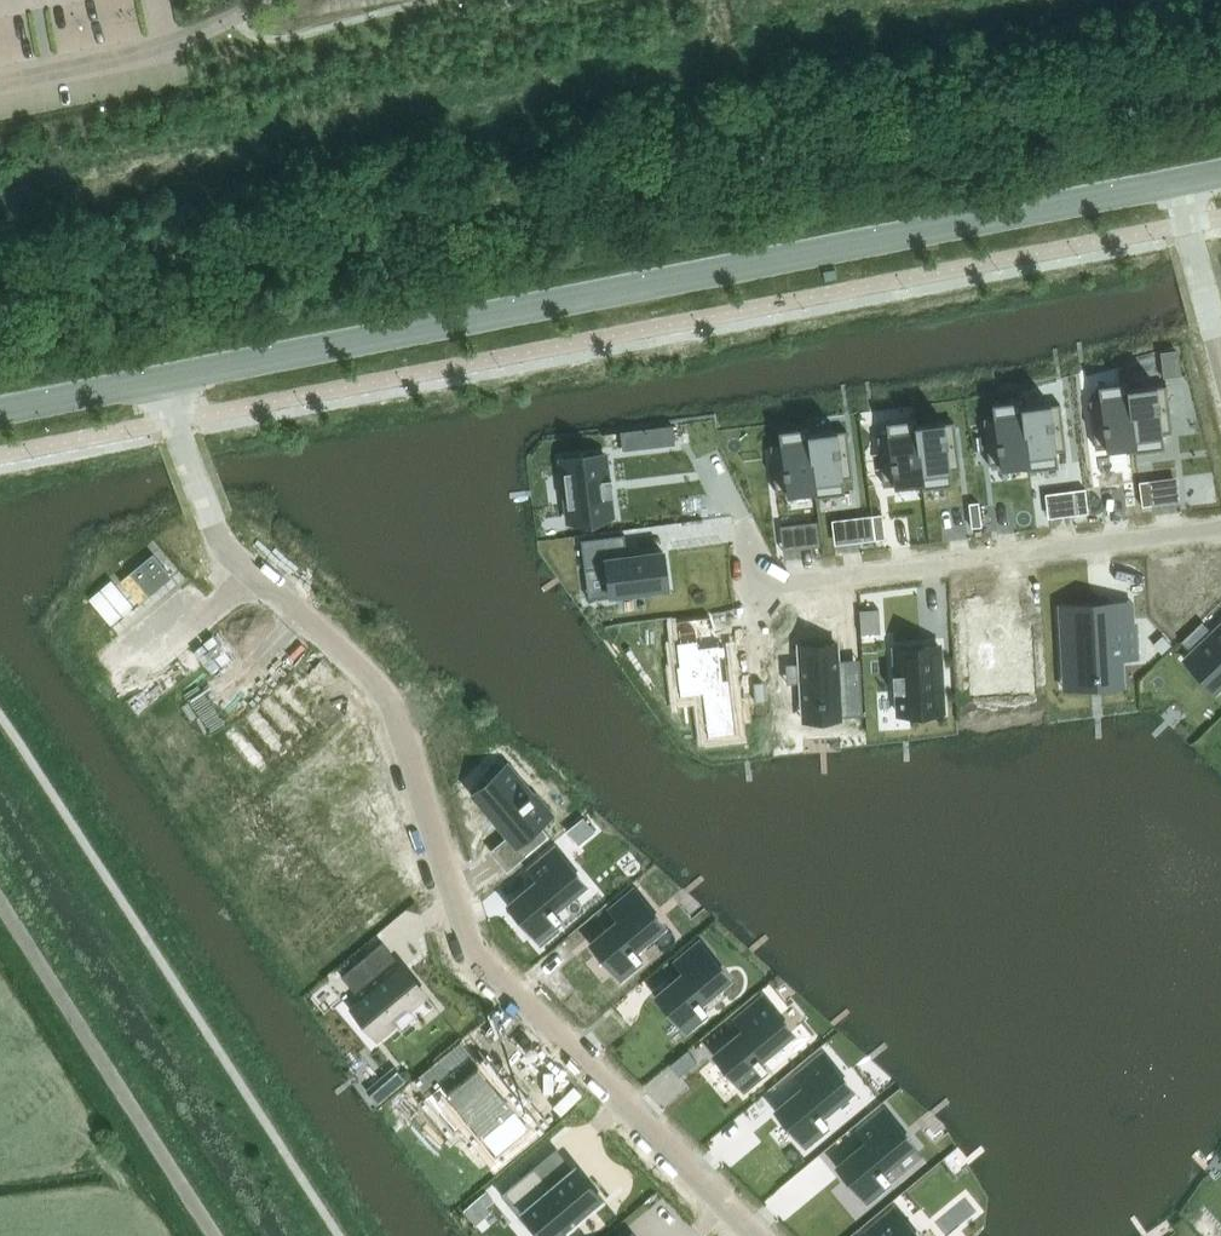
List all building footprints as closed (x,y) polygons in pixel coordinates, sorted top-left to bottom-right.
[(1099,398),(1089,399),(1095,446),(1132,442),(1135,441),(1131,413),(1129,414),(1125,390),(1128,390),(1128,387),(1127,381),(1098,385),(1099,398)] [(1128,390),(1125,390),(1129,414),(1131,413),(1135,441),(1132,442),(1134,450),(1163,447),(1162,433),(1172,432),(1166,385),(1156,386),(1155,383),(1128,387),(1128,390)] [(993,416),(983,418),(989,465),(999,463),(999,466),(1027,463),(1026,460),(1029,460),(1025,431),(1023,432),(1019,408),(1022,408),(1022,405),(1021,399),(992,403),(993,416)] [(1022,408),(1019,408),(1023,432),(1025,431),(1029,460),(1026,460),(1027,463),(1027,468),(1057,465),(1056,451),(1066,450),(1060,403),(1050,404),(1049,402),(1022,405),(1022,408)] [(887,435),(877,436),(883,483),(893,481),(893,484),(921,481),(920,478),(923,478),(919,450),(917,450),(914,427),(916,426),(916,423),(915,418),(886,421),(887,435)] [(916,426),(914,427),(917,450),(919,450),(923,478),(920,478),(921,481),(921,487),(951,483),(950,470),(960,468),(954,421),(944,423),(943,420),(916,423),(916,426)] [(673,425),(620,431),(622,448),(675,442),(673,425)] [(780,444),(770,445),(775,491),(786,490),(786,493),(813,489),(813,487),(815,486),(812,458),(810,458),(807,435),(809,435),(809,432),(808,427),(778,430),(780,444)] [(809,435),(807,435),(810,458),(812,458),(815,486),(813,487),(813,489),(814,495),(844,492),(842,478),(853,477),(847,430),(836,431),(836,428),(809,432),(809,435)] [(564,480),(561,480),(563,499),(566,498),(569,521),(612,516),(609,495),(613,494),(613,493),(609,493),(607,480),(611,479),(611,478),(607,478),(604,454),(561,459),(564,480)] [(1139,480),(1138,480),(1141,502),(1142,502),(1151,501),(1148,479),(1139,480)] [(1079,514),(1088,513),(1085,488),(1076,489),(1079,514)] [(969,503),(971,523),(981,522),(979,501),(969,503)] [(873,515),(872,515),(875,537),(876,537),(886,535),(884,513),(873,515)] [(866,538),(875,537),(872,515),(863,516),(866,538)] [(817,521),(794,524),(797,549),(821,546),(817,521)] [(625,534),(581,539),(584,569),(606,566),(610,595),(667,587),(663,551),(627,555),(625,534)] [(154,541),(92,593),(123,631),(186,578),(154,541)] [(1077,613),(1060,614),(1063,662),(1079,661),(1080,676),(1094,675),(1094,677),(1099,677),(1098,675),(1112,674),(1111,659),(1137,658),(1135,625),(1110,626),(1109,606),(1076,608),(1077,613)] [(1011,607),(969,609),(973,674),(1000,673),(1001,692),(1033,691),(1030,629),(1012,629),(1011,607)] [(881,634),(880,609),(861,610),(862,635),(881,634)] [(1209,628),(1202,621),(1181,641),(1188,648),(1209,628)] [(1182,660),(1214,694),(1220,688),(1220,622),(1182,660)] [(687,662),(668,676),(686,701),(705,688),(730,724),(754,707),(702,634),(678,650),(687,662)] [(1162,635),(1153,643),(1162,652),(1171,644),(1162,635)] [(276,669),(298,651),(290,641),(268,659),(276,669)] [(838,644),(799,646),(802,702),(840,699),(841,716),(863,715),(860,670),(839,671),(838,644)] [(897,674),(893,674),(893,692),(909,691),(910,713),(942,712),(938,644),(895,646),(897,674)] [(499,772),(473,793),(525,855),(549,835),(540,824),(552,814),(536,795),(532,798),(529,794),(522,800),(499,772)] [(539,879),(509,904),(539,940),(560,922),(556,918),(560,915),(554,909),(585,883),(554,846),(529,868),(539,879)] [(619,919),(591,942),(621,978),(641,962),(637,958),(641,955),(635,949),(664,925),(633,888),(610,907),(619,919)] [(685,971),(657,995),(687,1031),(706,1015),(703,1010),(706,1007),(701,1001),(730,977),(699,940),(676,960),(685,971)] [(382,941),(341,975),(355,992),(396,958),(382,941)] [(402,966),(350,1006),(376,1038),(428,997),(402,966)] [(745,1029),(715,1054),(745,1090),(766,1072),(762,1068),(766,1065),(761,1058),(793,1032),(762,995),(735,1017),(745,1029)] [(805,1085),(776,1109),(806,1145),(827,1128),(824,1124),(828,1120),(822,1114),(852,1089),(822,1052),(796,1073),(805,1085)] [(395,1066),(383,1076),(394,1089),(406,1079),(395,1066)] [(443,1086),(429,1096),(456,1129),(467,1120),(494,1153),(531,1123),(506,1092),(500,1096),(478,1069),(449,1093),(443,1086)] [(431,1071),(418,1082),(426,1092),(439,1082),(431,1071)] [(868,1140),(838,1165),(868,1201),(889,1183),(886,1179),(889,1176),(884,1170),(914,1145),(884,1108),(859,1129),(868,1140)] [(501,1194),(537,1235),(557,1235),(603,1198),(588,1180),(585,1182),(574,1168),(573,1169),(551,1188),(533,1167),(501,1194)] [(894,1206),(867,1229),(873,1235),(919,1235),(894,1206)] [(622,1235),(638,1235),(632,1228),(622,1235)]
